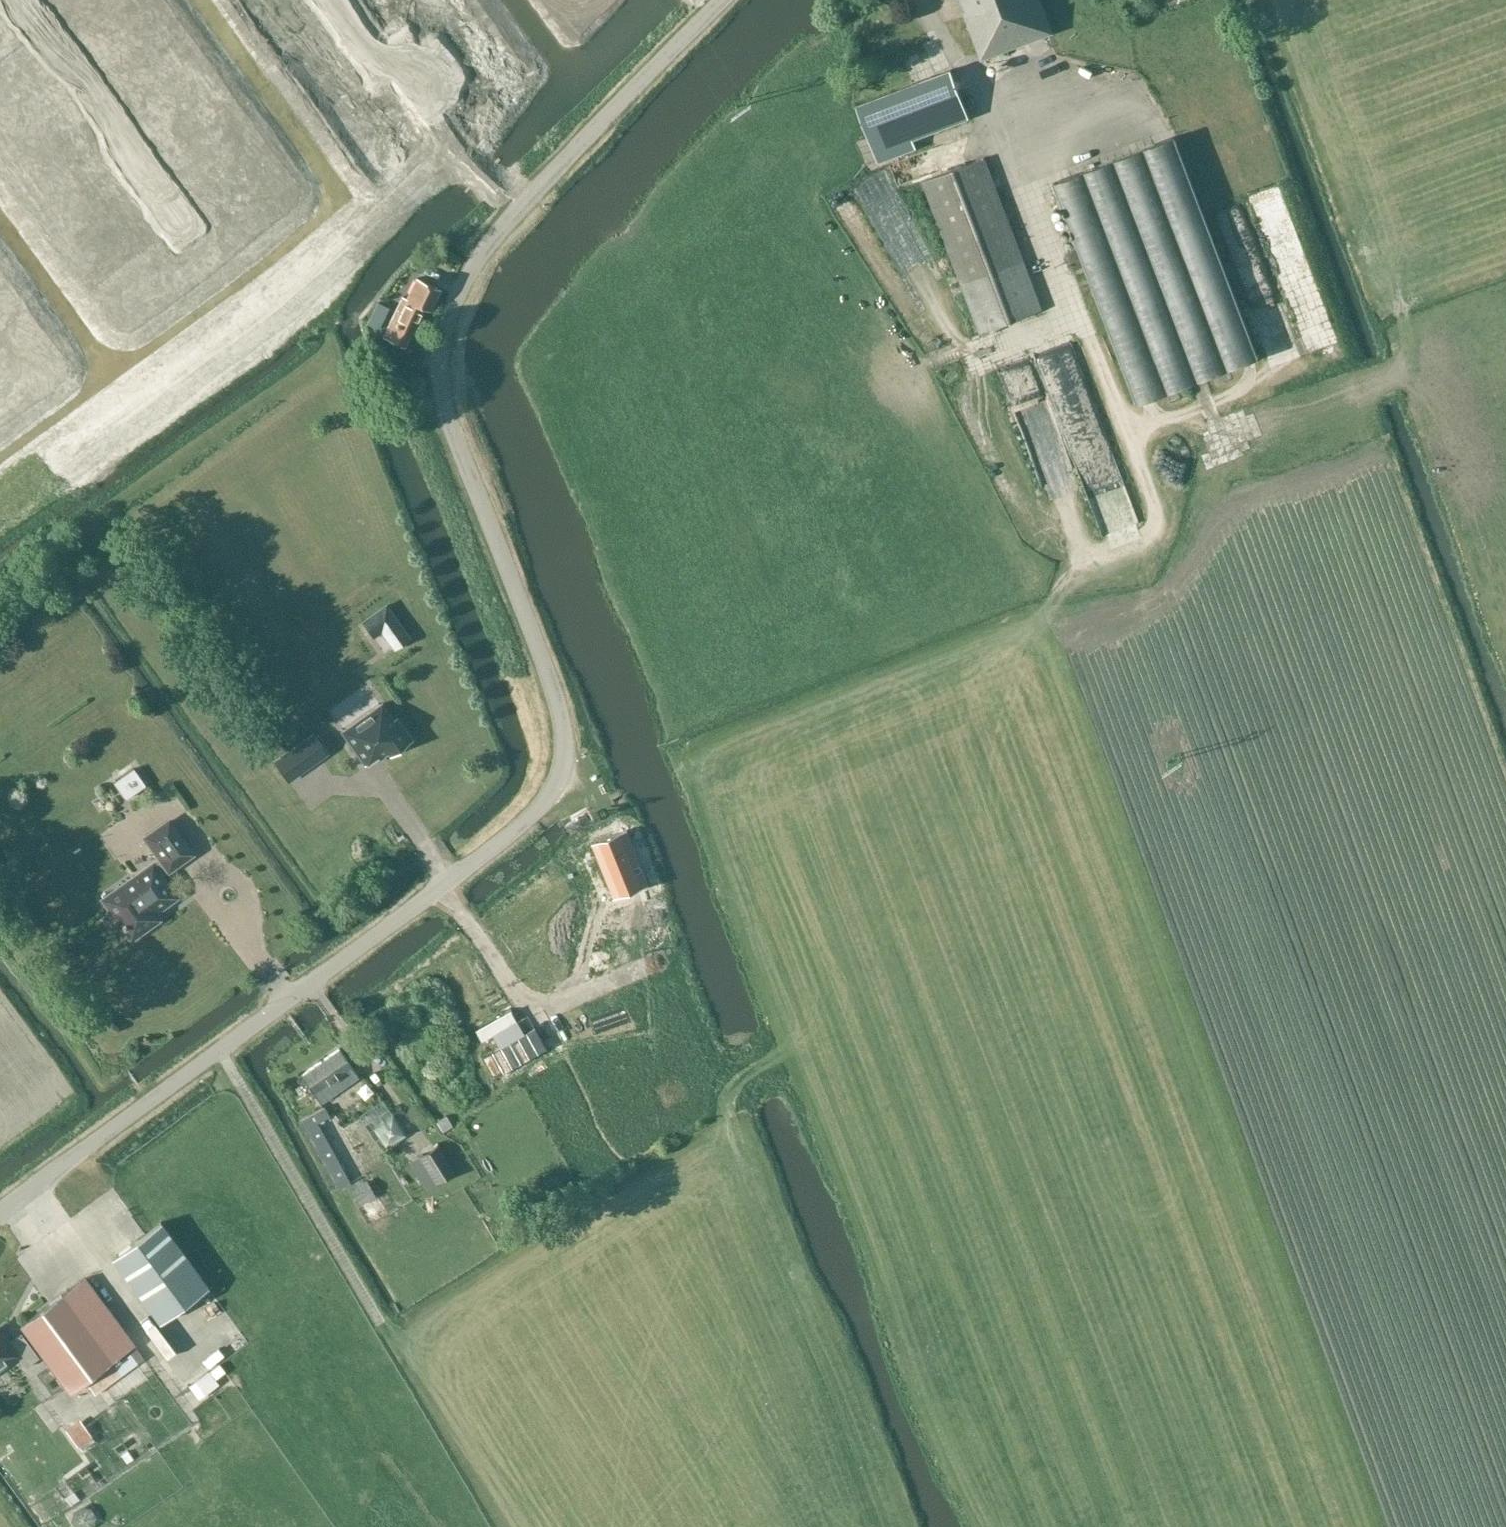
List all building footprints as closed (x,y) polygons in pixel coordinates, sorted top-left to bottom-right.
[(981,59),(1052,33),(1040,0),(960,0),(981,59)] [(871,100),(856,106),(878,162),(916,148),(912,139),(969,117),(951,70),(918,82),(901,89),(871,100)] [(1174,137),(1054,183),(1137,402),(1258,356),(1174,137)] [(923,182),(961,283),(980,334),(1042,311),(984,158),(923,182)] [(900,255),(920,248),(909,216),(889,223),(900,255)] [(1297,216),(1270,223),(1279,258),(1307,251),(1297,216)] [(429,311),(438,291),(418,282),(409,301),(401,298),(383,338),(404,348),(422,307),(429,311)] [(1294,299),(1306,342),(1338,333),(1323,283),(1305,288),(1307,295),(1294,299)] [(1138,528),(1100,386),(1064,396),(1102,537),(1138,528)] [(1049,482),(1068,480),(1061,431),(1042,433),(1049,482)] [(327,711),(349,743),(361,735),(362,737),(372,730),(374,733),(395,718),(380,697),(377,699),(365,683),(327,711)] [(137,757),(115,771),(127,788),(148,774),(137,757)] [(168,821),(145,837),(161,859),(153,865),(152,864),(132,878),(134,881),(123,890),(125,893),(108,905),(112,909),(109,911),(108,915),(108,923),(115,925),(118,925),(121,923),(132,937),(158,918),(154,912),(175,896),(159,874),(168,868),(169,869),(191,853),(168,821)] [(627,830),(594,843),(614,895),(648,882),(627,830)] [(320,1102),(358,1076),(339,1048),(301,1074),(320,1102)] [(393,1093),(415,1129),(424,1123),(402,1087),(393,1093)] [(359,1116),(369,1132),(374,1141),(381,1137),(387,1146),(405,1135),(393,1115),(392,1116),(383,1101),(359,1116)] [(338,1188),(350,1182),(317,1122),(330,1115),(324,1106),(300,1120),(338,1188)] [(438,1145),(419,1156),(409,1162),(425,1190),(455,1173),(438,1145)] [(356,1203),(374,1193),(367,1181),(349,1191),(356,1203)] [(112,1258),(159,1323),(207,1287),(160,1223),(112,1258)] [(70,1392),(135,1344),(85,1277),(20,1325),(70,1392)] [(40,1357),(21,1333),(9,1342),(0,1330),(0,1370),(17,1357),(25,1368),(40,1357)] [(200,1366),(218,1351),(211,1343),(193,1358),(200,1366)] [(61,1386),(50,1370),(39,1378),(50,1394),(61,1386)] [(45,1461),(67,1446),(36,1399),(13,1414),(45,1461)] [(78,1447),(92,1437),(79,1419),(65,1429),(78,1447)] [(85,1491),(71,1506),(86,1520),(100,1505),(85,1491)]
